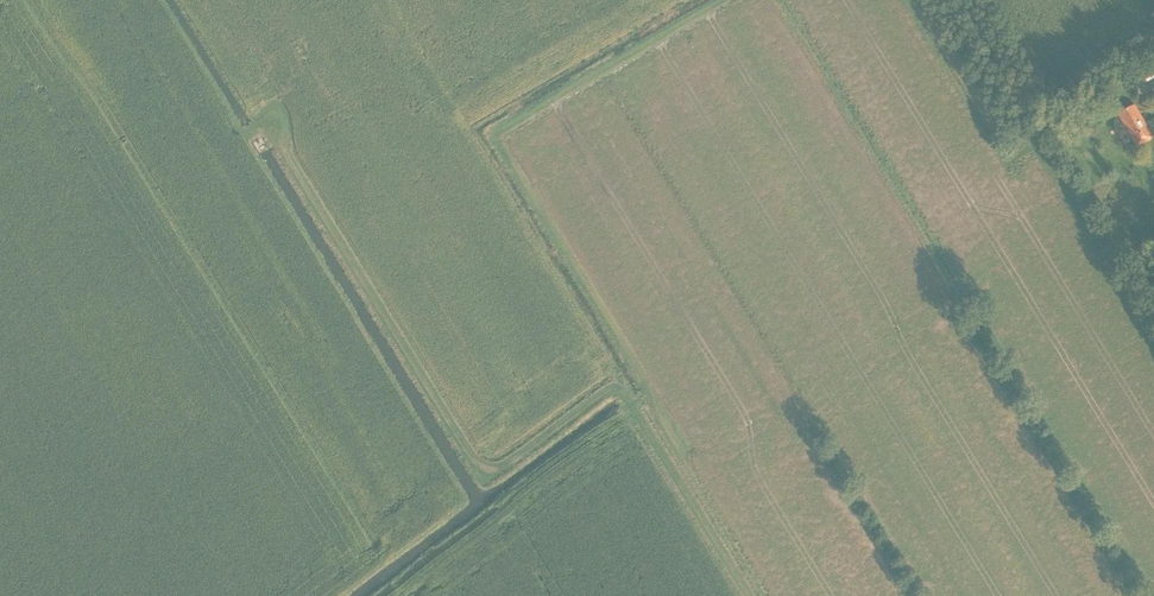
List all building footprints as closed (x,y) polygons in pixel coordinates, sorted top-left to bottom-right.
[(1135,90),(1153,78),(1153,71),(1150,65),(1128,79),(1135,90)] [(1135,105),(1118,114),(1137,147),(1153,138),(1153,137),(1135,105)] [(263,145),(268,143),(264,133),(259,135),(263,145)]
